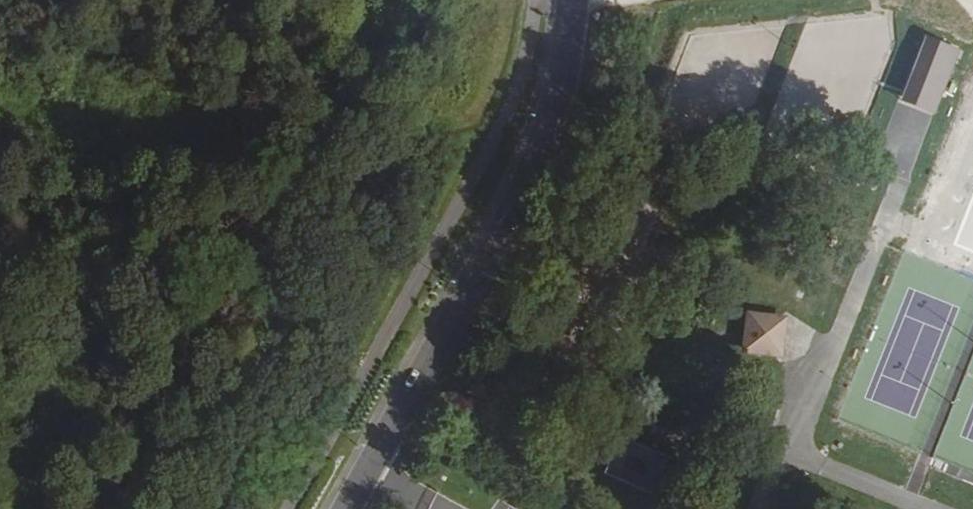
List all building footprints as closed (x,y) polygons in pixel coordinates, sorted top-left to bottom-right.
[(959,51),(926,37),(900,97),(933,111),(959,51)] [(648,216),(642,214),(634,238),(640,240),(648,216)] [(776,307),(751,306),(746,312),(740,318),(739,347),(747,355),(775,356),(786,345),(786,318),(776,307)] [(648,493),(662,451),(631,441),(616,436),(607,464),(601,480),(648,493)]
